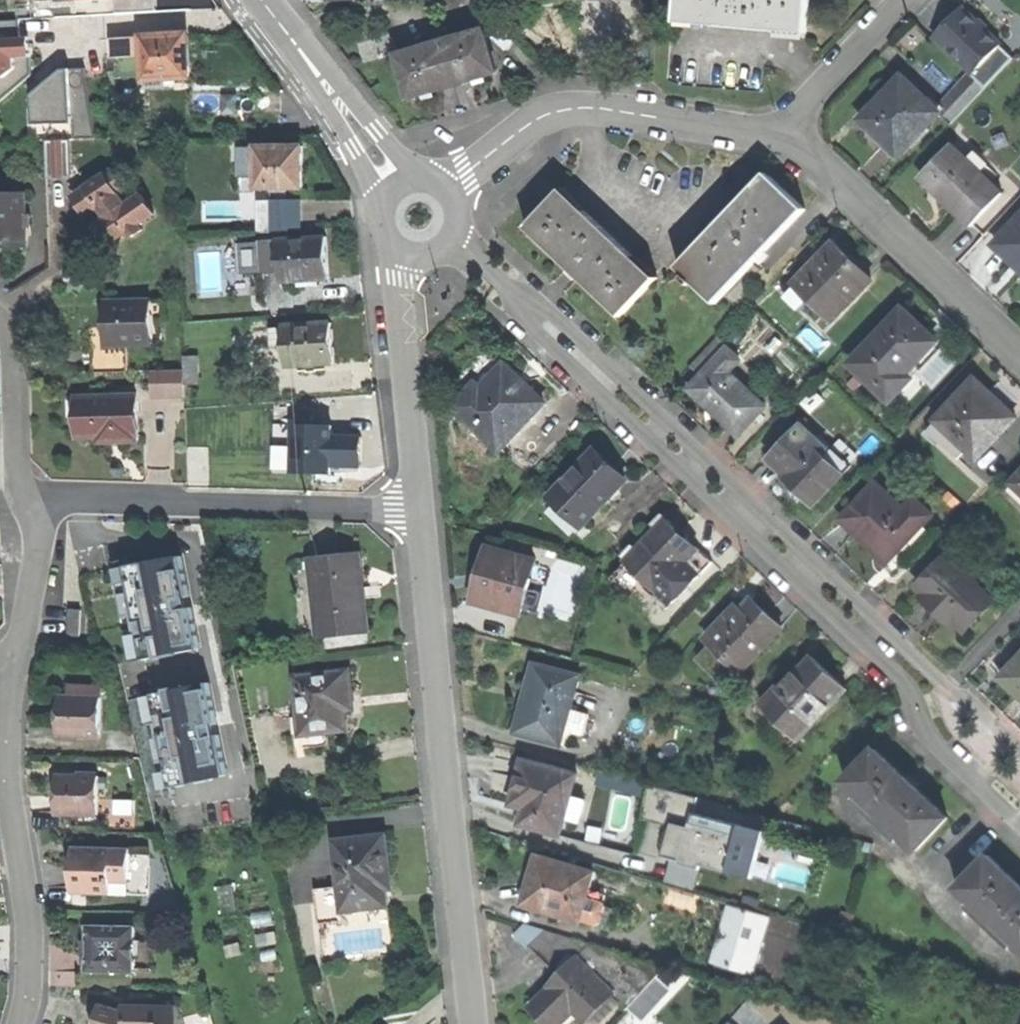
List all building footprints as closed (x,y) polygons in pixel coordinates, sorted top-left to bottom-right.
[(115,14),(155,12),(154,0),(114,0),(115,14)] [(684,24),(741,29),(815,35),(818,0),(686,0),(684,24)] [(932,39),(968,74),(984,90),(1012,60),(960,10),(945,26),(932,39)] [(421,44),(423,51),(443,45),(462,40),(460,33),(421,44)] [(462,40),(443,45),(454,87),(474,81),(497,75),(485,33),(462,40)] [(191,36),(146,37),(146,55),(147,76),(147,81),(166,80),(192,79),(191,57),(191,36)] [(28,55),(26,37),(0,39),(0,75),(13,67),(14,56),(28,55)] [(118,38),(119,56),(146,55),(146,37),(118,38)] [(400,57),(412,99),(432,93),(454,87),(443,45),(423,51),(400,57)] [(120,77),(147,76),(146,55),(119,56),(120,77)] [(86,74),(22,75),(22,124),(86,123),(86,74)] [(968,74),(934,110),(940,115),(950,125),(984,90),(968,74)] [(880,138),(900,157),(940,115),(934,110),(902,79),(862,121),(880,138)] [(166,88),(166,80),(147,81),(148,89),(166,88)] [(71,176),(69,142),(44,143),(46,177),(71,176)] [(951,147),(921,178),(946,203),(971,227),(1001,196),(981,176),(967,163),(951,147)] [(303,148),(253,149),(253,168),(259,168),(260,179),(260,190),(304,189),(304,167),(303,148)] [(239,179),(260,179),(259,168),(253,168),(253,149),(238,149),(239,179)] [(974,155),(967,163),(981,176),(988,169),(974,155)] [(93,236),(101,249),(128,232),(131,237),(142,230),(138,225),(154,215),(141,194),(124,205),(117,194),(122,190),(110,171),(71,196),(88,222),(85,224),(93,236)] [(693,283),(713,303),(806,211),(789,195),(769,175),(677,267),(686,276),(682,280),(689,287),(693,283)] [(570,271),(619,320),(656,282),(561,191),(525,228),(570,271)] [(29,250),(28,197),(0,197),(0,250),(6,250),(29,250)] [(252,199),(254,230),(297,228),(296,197),(252,199)] [(1019,272),(1019,222),(995,247),(1017,269),(1019,272)] [(328,239),(279,242),(281,273),(281,283),(330,280),(329,259),(328,239)] [(262,274),(281,273),(279,242),(260,243),(262,274)] [(795,285),(833,321),(871,281),(850,261),(846,258),(833,245),(795,285)] [(854,257),(850,261),(871,281),(875,277),(854,257)] [(105,328),(105,345),(126,344),(153,343),(152,302),(104,304),(105,328)] [(903,312),(851,365),(870,384),(891,405),(913,382),(906,375),(936,344),(919,327),(903,312)] [(334,324),(285,326),(285,330),(267,331),(267,348),(286,347),(287,368),(300,367),(300,374),(326,373),(326,365),(336,364),(335,343),(334,324)] [(127,372),(126,344),(105,345),(105,328),(91,328),(91,349),(92,373),(127,372)] [(727,351),(716,362),(727,373),(738,362),(727,351)] [(184,359),(185,372),(185,387),(199,387),(199,358),(184,359)] [(717,418),(737,437),(764,409),(727,373),(716,362),(689,391),(708,409),(717,418)] [(453,406),(497,450),(542,404),(521,384),(503,366),(479,390),(473,385),(453,406)] [(165,372),(166,398),(185,398),(185,387),(185,372),(165,372)] [(975,381),(936,422),(968,453),(971,449),(980,458),(1016,420),(995,401),(975,381)] [(887,409),(891,405),(870,384),(866,388),(887,409)] [(700,412),(708,409),(689,391),(684,396),(700,412)] [(138,399),(78,399),(78,418),(78,437),(99,437),(99,445),(111,445),(111,440),(138,440),(138,399)] [(333,416),(287,419),(289,439),(290,453),(290,459),(335,456),(334,436),(333,416)] [(959,462),(968,453),(936,422),(927,432),(959,462)] [(788,486),(812,507),(842,475),(823,457),(827,452),(800,426),(768,460),(784,475),(781,479),(788,486)] [(278,454),(290,453),(289,439),(277,440),(278,454)] [(831,448),(827,452),(823,457),(842,475),(850,466),(831,448)] [(552,496),(582,524),(623,480),(607,464),(593,452),(552,496)] [(765,464),(781,479),(784,475),(768,460),(765,464)] [(862,541),(886,565),(920,529),(901,511),(875,485),(841,521),(862,541)] [(1014,487),(1007,495),(1019,507),(1019,493),(1014,487)] [(912,500),(901,511),(920,529),(931,518),(912,500)] [(667,521),(627,563),(639,575),(657,592),(697,550),(682,535),(667,521)] [(712,564),(697,550),(657,592),(672,606),(712,564)] [(167,556),(114,566),(135,672),(208,657),(187,551),(167,556)] [(479,603),(521,614),(534,562),(492,551),(491,556),(480,598),(479,603)] [(473,596),(480,598),(491,556),(484,554),(479,575),(473,596)] [(358,557),(310,562),(314,597),(319,596),(323,638),(367,633),(362,593),(358,557)] [(947,560),(919,590),(925,596),(922,600),(938,615),(954,629),(957,626),(964,633),(966,631),(976,620),(992,602),(947,560)] [(627,563),(621,569),(634,581),(639,575),(627,563)] [(652,598),(657,592),(639,575),(634,581),(621,569),(615,576),(636,596),(643,589),(652,598)] [(733,666),(740,673),(781,631),(765,615),(751,601),(740,613),(735,608),(705,638),(712,645),(733,666)] [(81,610),(68,610),(68,636),(81,635),(81,610)] [(982,625),(976,620),(966,631),(971,636),(982,625)] [(719,680),(733,666),(712,645),(698,659),(719,680)] [(762,704),(799,740),(847,691),(830,674),(813,658),(781,691),(777,687),(762,704)] [(516,734),(560,746),(561,739),(568,714),(578,678),(535,666),(525,701),(516,734)] [(1019,696),(1019,668),(1019,669),(1017,667),(1004,680),(1019,696)] [(350,672),(297,678),(301,715),(292,715),(296,752),(331,748),(329,733),(349,731),(346,711),(354,710),(352,692),(350,672)] [(190,679),(137,690),(159,802),(234,788),(212,675),(190,679)] [(69,688),(69,699),(102,699),(102,688),(69,688)] [(96,738),(102,738),(102,699),(69,699),(61,699),(60,719),(60,737),(79,738),(96,738)] [(791,748),(799,740),(762,704),(757,708),(764,715),(760,718),(791,748)] [(578,717),(568,714),(561,739),(568,741),(570,734),(573,735),(578,717)] [(844,782),(916,852),(948,819),(907,779),(876,750),(844,782)] [(577,775),(524,760),(517,783),(511,804),(525,808),(521,825),(560,836),(565,821),(579,825),(585,802),(571,798),(577,775)] [(641,793),(645,778),(604,768),(601,783),(641,793)] [(58,816),(100,815),(100,778),(95,778),(77,778),(58,778),(58,795),(58,816)] [(741,835),(669,814),(659,847),(655,858),(728,879),(741,835)] [(387,837),(336,842),(340,887),(343,914),(388,909),(386,893),(392,893),(390,866),(387,837)] [(131,849),(81,849),(80,866),(73,866),(72,895),(91,895),(91,893),(113,893),(113,880),(131,880),(131,856),(131,849)] [(592,872),(532,855),(525,880),(519,904),(577,921),(587,890),(592,872)] [(151,856),(131,856),(131,880),(131,897),(151,897),(151,895),(151,866),(151,856)] [(1019,952),(1019,890),(1018,888),(987,857),(956,889),(1019,952)] [(113,897),(131,897),(131,880),(113,880),(113,893),(113,897)] [(739,903),(766,911),(772,892),(745,884),(739,903)] [(344,922),(343,914),(340,887),(316,890),(319,924),(344,922)] [(602,895),(587,890),(577,921),(596,927),(603,905),(602,895)] [(746,909),(728,904),(711,962),(750,974),(764,927),(742,920),(746,909)] [(782,920),(746,909),(742,920),(764,927),(779,931),(782,920)] [(794,924),(782,920),(779,931),(791,935),(794,924)] [(530,948),(533,945),(548,931),(523,923),(515,931),(530,948)] [(87,975),(136,976),(136,928),(87,928),(87,975)] [(554,968),(571,951),(580,941),(548,931),(533,945),(554,968)] [(571,951),(578,959),(591,945),(580,941),(571,951)] [(591,945),(578,959),(594,974),(612,951),(591,945)] [(612,951),(594,974),(614,993),(629,1008),(666,968),(612,951)] [(578,959),(550,987),(575,1012),(585,1022),(596,1012),(614,993),(594,974),(578,959)] [(668,974),(640,1003),(654,1016),(682,987),(668,974)] [(530,1006),(547,1023),(556,1023),(567,1013),(571,1016),(575,1012),(550,987),(530,1006)] [(530,1006),(526,1003),(526,1010),(537,1022),(540,1023),(547,1023),(530,1006)] [(95,1023),(183,1023),(179,1006),(150,1006),(150,1011),(141,1011),(141,1006),(126,1006),(126,1012),(102,1005),(96,1021),(95,1023)] [(596,1012),(585,1022),(575,1012),(571,1016),(567,1013),(556,1023),(562,1023),(570,1023),(574,1020),(578,1023),(591,1023),(599,1015),(596,1012)]
